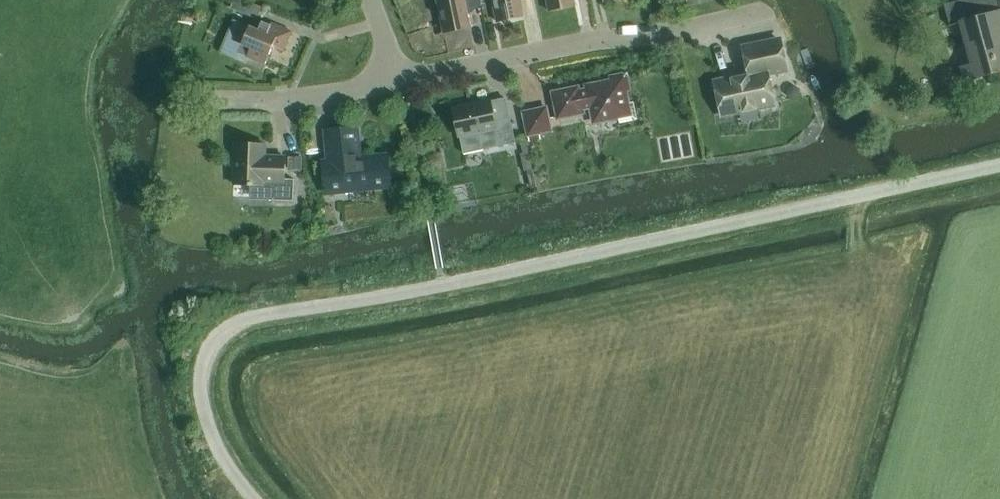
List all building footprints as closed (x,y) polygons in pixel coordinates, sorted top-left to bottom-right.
[(248,0),(234,0),(231,6),(256,17),(261,6),(248,0)] [(445,33),(470,27),(465,0),(466,0),(438,0),(445,33)] [(524,16),(520,0),(493,0),(498,21),(524,16)] [(550,10),(575,5),(574,0),(547,0),(550,10)] [(999,71),(999,11),(998,11),(995,0),(958,0),(944,4),(950,25),(962,22),(973,63),(963,66),(966,80),(999,71)] [(242,22),(233,42),(241,45),(238,52),(248,56),(266,64),(273,46),(284,51),(292,31),(272,22),(271,24),(263,20),(259,29),(242,22)] [(787,68),(781,40),(744,48),(750,75),(715,82),(722,114),(774,103),(768,72),(787,68)] [(632,90),(628,71),(609,75),(610,81),(554,92),(559,117),(583,112),(583,107),(591,106),(594,122),(618,117),(619,123),(638,119),(634,100),(628,102),(625,91),(632,90)] [(491,102),(491,100),(453,108),(459,135),(460,135),(463,152),(483,148),(483,149),(516,142),(507,98),(491,102)] [(552,130),(547,105),(522,110),(527,135),(552,130)] [(329,192),(389,185),(386,155),(360,158),(357,129),(327,132),(330,161),(326,162),(329,192)] [(536,185),(525,135),(519,136),(523,152),(520,152),(524,169),(526,169),(530,187),(536,185)] [(549,152),(547,139),(540,140),(543,153),(549,152)] [(235,158),(234,182),(251,182),(251,199),(294,200),(295,179),(288,178),(285,178),(285,154),(266,154),(266,142),(236,141),(235,158)] [(302,156),(289,155),(288,178),(295,179),(301,179),(302,156)]
